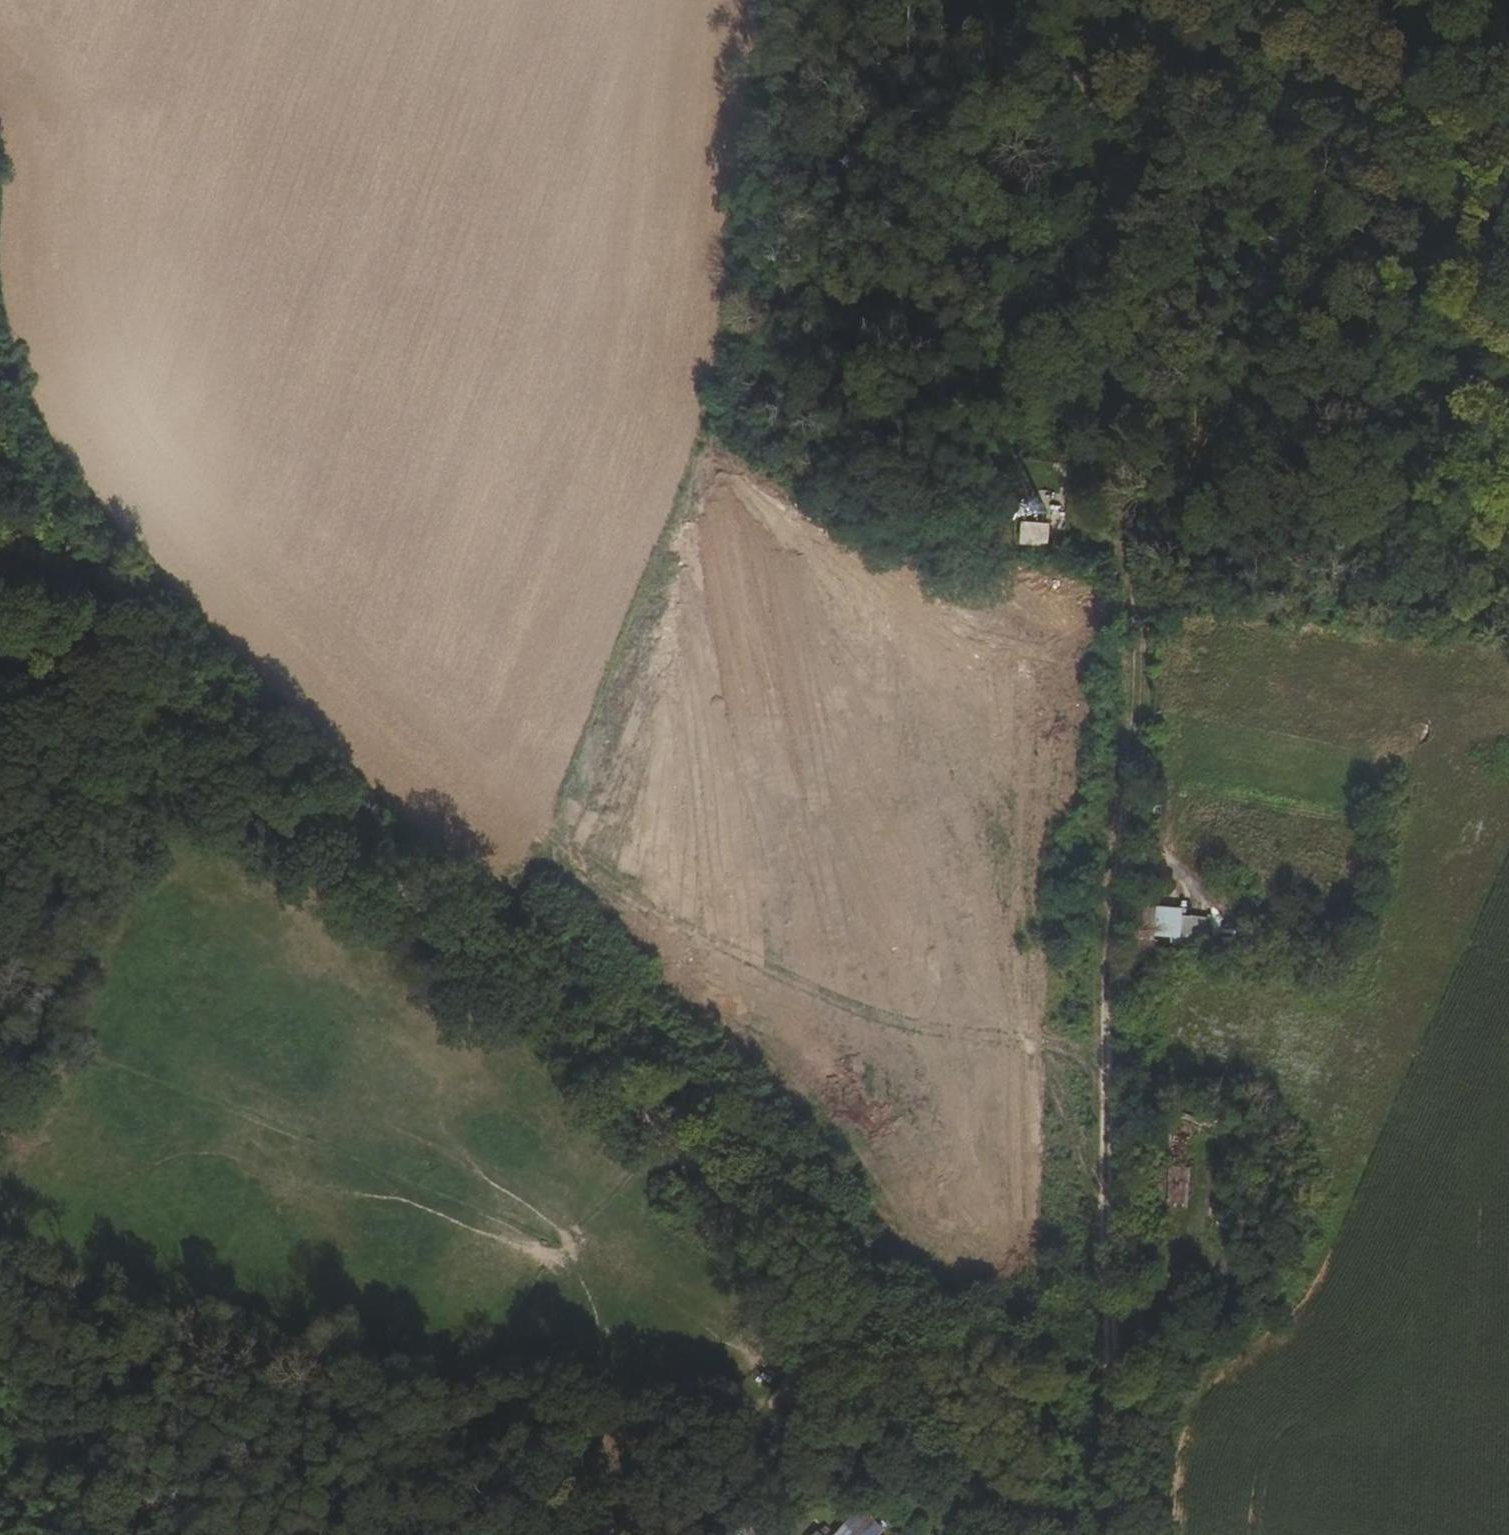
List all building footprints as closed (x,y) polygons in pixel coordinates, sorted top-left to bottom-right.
[(1210,914),(1157,912),(1155,943),(1209,945),(1210,914)] [(888,1532),(864,1508),(838,1534),(885,1534),(888,1532)]
